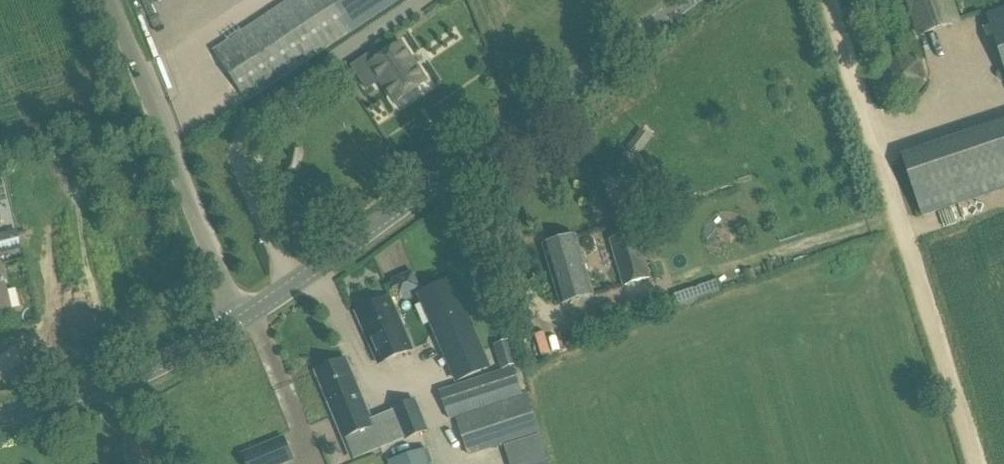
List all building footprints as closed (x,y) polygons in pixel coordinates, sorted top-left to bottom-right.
[(213,52),(248,105),(405,0),(292,0),(213,52)] [(921,36),(958,24),(951,0),(909,0),(921,36)] [(988,16),(1003,64),(1003,11),(988,16)] [(370,56),(357,65),(372,87),(380,82),(395,104),(426,83),(401,46),(376,64),(370,56)] [(897,54),(881,73),(888,95),(911,99),(928,80),(920,58),(897,54)] [(902,157),(923,218),(1003,190),(1003,157),(994,126),(902,157)] [(294,152),(289,171),(298,174),(304,154),(294,152)] [(637,235),(611,242),(625,287),(650,280),(637,235)] [(576,238),(544,247),(562,307),(594,297),(576,238)] [(374,248),(381,264),(398,256),(390,240),(374,248)] [(714,274),(735,268),(733,259),(712,265),(714,274)] [(12,311),(0,261),(0,314),(12,311)] [(385,278),(393,298),(412,290),(404,270),(385,278)] [(450,282),(421,295),(459,383),(488,370),(450,282)] [(642,286),(620,295),(625,306),(647,297),(642,286)] [(670,311),(688,307),(685,291),(666,296),(670,311)] [(391,300),(357,315),(379,366),(413,351),(391,300)] [(511,343),(495,348),(503,371),(519,366),(511,343)] [(346,360),(316,373),(344,441),(361,434),(368,450),(426,426),(416,404),(386,417),(372,423),(346,360)] [(515,372),(441,396),(449,421),(456,419),(468,458),(539,434),(526,394),(522,396),(515,372)] [(504,447),(510,463),(541,463),(547,462),(539,436),(504,447)] [(248,454),(253,463),(290,463),(295,462),(285,439),(248,454)] [(389,463),(390,463),(432,463),(428,451),(389,463)]
